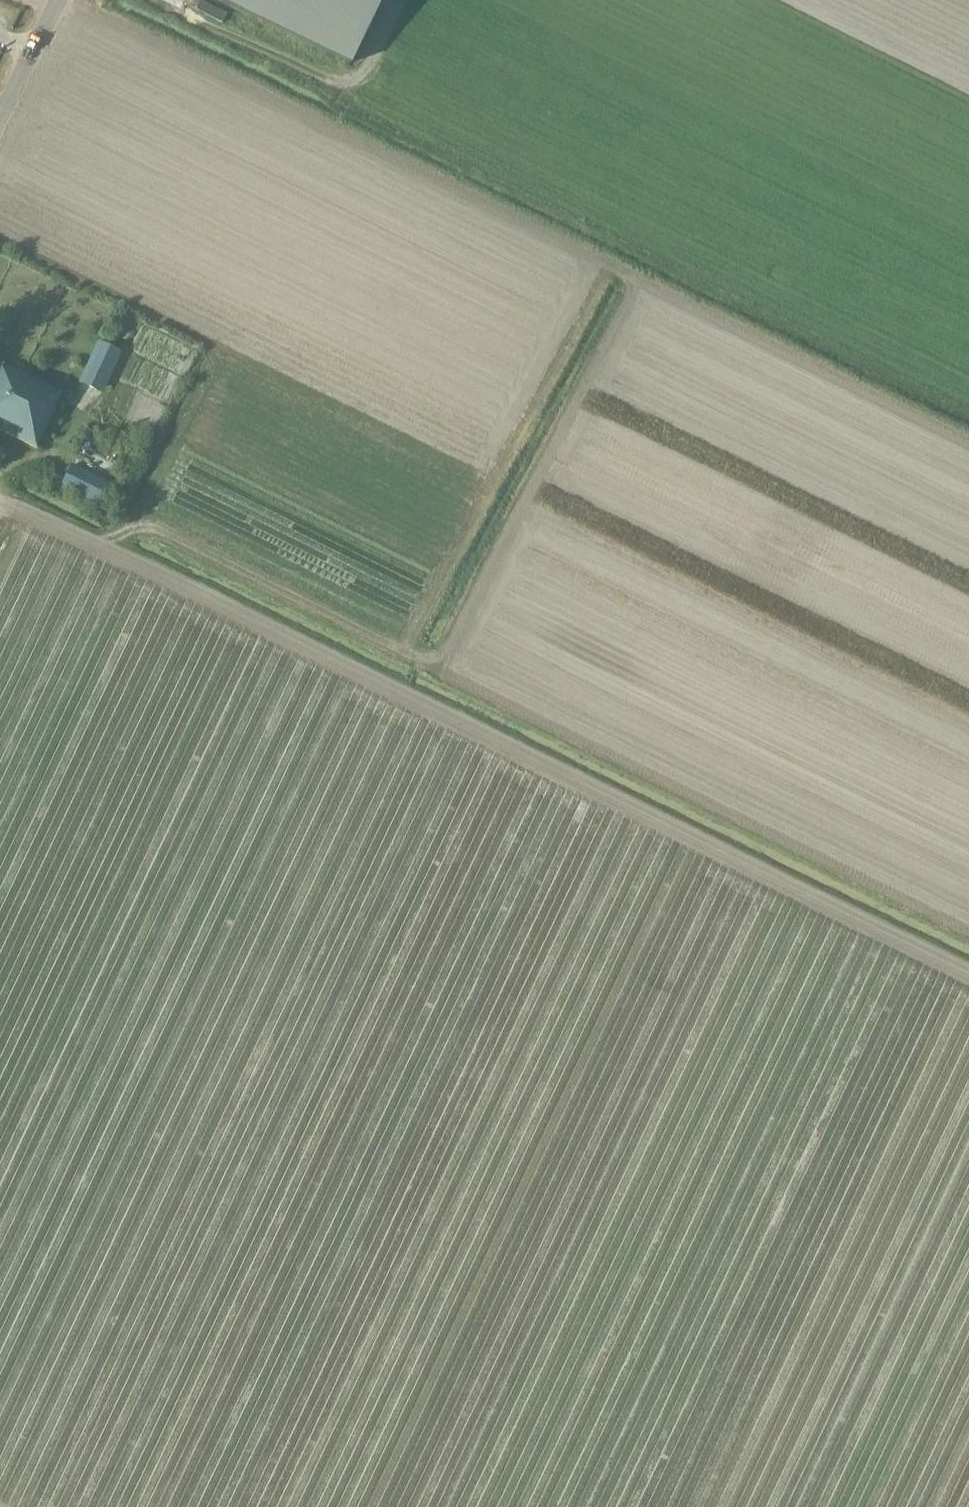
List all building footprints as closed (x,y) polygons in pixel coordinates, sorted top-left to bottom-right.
[(350,64),(381,0),(217,0),(350,64)] [(2,363),(0,368),(0,431),(36,448),(55,411),(53,410),(60,395),(60,393),(2,363)] [(60,488),(96,505),(107,483),(71,465),(64,480),(60,488)] [(58,490),(60,488),(64,480),(49,474),(44,484),(58,490)]
